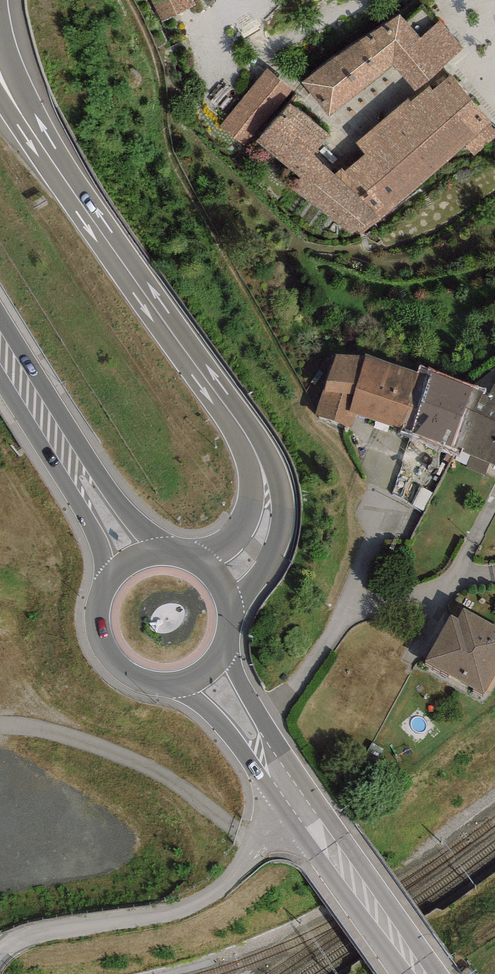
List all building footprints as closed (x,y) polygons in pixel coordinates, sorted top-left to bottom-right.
[(161,22),(196,6),(193,0),(150,0),(161,22)] [(400,13),(302,82),(329,118),(392,64),(415,91),(464,48),(440,20),(419,35),(400,13)] [(297,93),(266,68),(219,128),(250,153),(258,143),(289,103),(297,93)] [(334,174),(382,218),(466,147),(474,158),(494,137),(494,128),(452,75),(433,92),(429,86),(412,101),(408,98),(356,142),(365,154),(345,171),(342,166),(334,174)] [(329,136),(289,103),(258,143),(299,178),(291,186),(351,235),(357,231),(361,235),(382,218),(334,174),(313,155),(329,136)] [(366,357),(335,355),(315,415),(351,427),(355,413),(401,427),(420,373),(367,354),(366,357)] [(423,366),(420,373),(401,427),(399,432),(461,454),(462,452),(483,394),(484,388),(423,366)] [(488,397),(483,394),(462,452),(470,455),(465,467),(483,475),(489,463),(494,465),(494,382),(488,397)] [(463,608),(457,618),(450,614),(424,661),(483,694),(494,673),(494,626),(463,608)]
